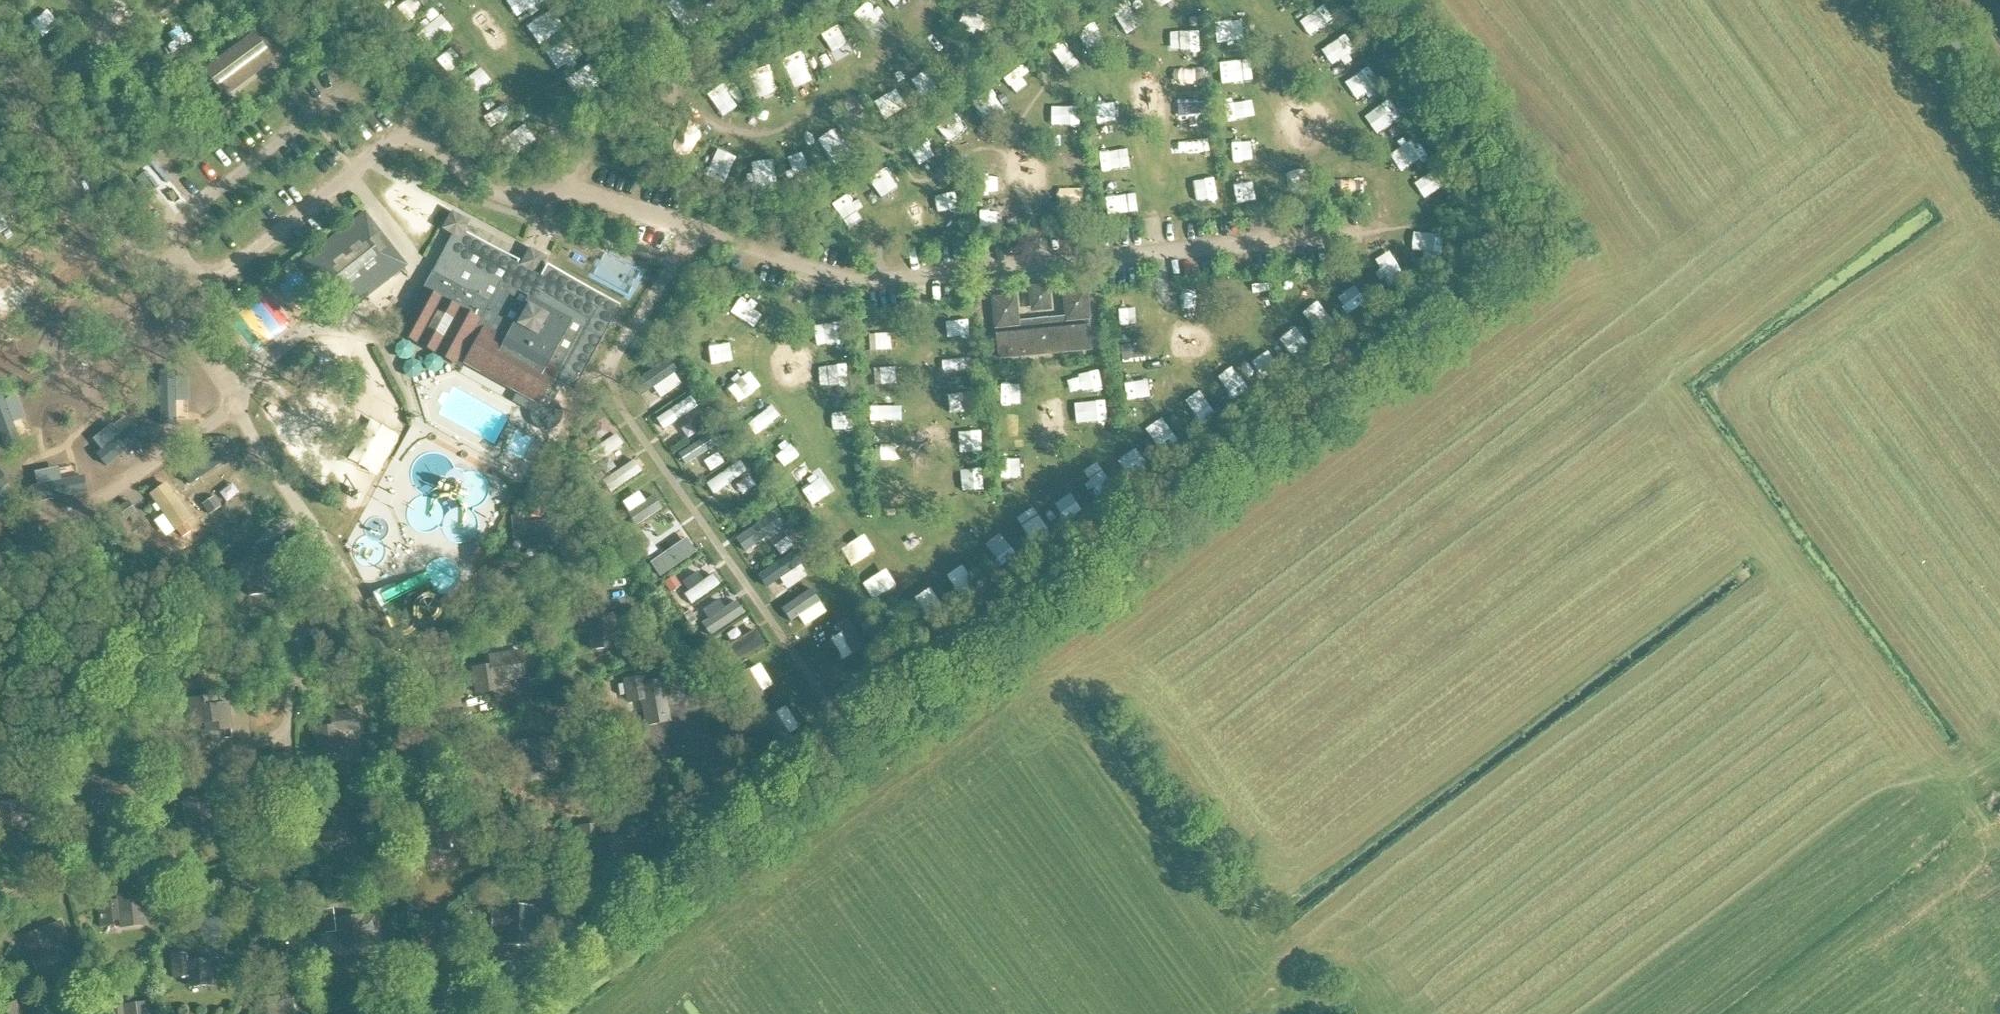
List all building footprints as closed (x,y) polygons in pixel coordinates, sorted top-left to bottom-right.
[(398,1),(409,18),(434,2),(433,0),(400,0),(398,1)] [(698,25),(683,0),(680,0),(668,7),(683,34),(698,25)] [(876,3),(859,13),(874,38),(891,28),(876,3)] [(440,15),(421,31),(433,46),(452,30),(440,15)] [(1098,29),(1090,35),(1102,50),(1110,44),(1098,29)] [(222,108),(224,107),(233,100),(228,93),(262,67),(273,59),(270,55),(271,53),(271,52),(271,50),(271,49),(271,47),(270,46),(269,44),(269,43),(267,42),(267,41),(264,40),(261,39),(259,39),(254,33),(244,41),(203,72),(207,77),(205,79),(203,81),(202,83),(201,85),(200,87),(200,89),(200,92),(200,94),(201,96),(202,98),(203,101),(205,103),(207,105),(209,106),(211,107),(214,108),(217,108),(219,108),(222,108)] [(1069,42),(1053,54),(1070,77),(1086,65),(1069,42)] [(479,66),(463,81),(478,97),(494,82),(479,66)] [(594,67),(566,78),(574,96),(602,86),(594,67)] [(1264,144),(1238,147),(1239,163),(1266,160),(1264,144)] [(0,177),(0,189),(2,191),(12,184),(5,174),(0,177)] [(1238,185),(1239,201),(1267,200),(1266,184),(1238,185)] [(12,221),(5,205),(0,208),(0,227),(12,221)] [(21,208),(10,214),(14,222),(25,216),(21,208)] [(516,261),(468,234),(409,340),(468,372),(470,368),(549,411),(558,392),(555,391),(559,384),(571,391),(572,392),(619,306),(521,252),(516,261)] [(33,272),(26,258),(0,271),(0,289),(33,272)] [(1061,310),(1060,284),(1039,285),(1040,311),(1061,310)] [(1193,309),(1214,308),(1213,287),(1192,288),(1193,309)] [(1095,352),(1089,289),(1064,292),(1066,317),(1022,322),(1019,296),(994,299),(1000,361),(1095,352)] [(834,347),(854,344),(850,320),(830,323),(834,347)] [(873,349),(902,345),(899,326),(870,331),(873,349)] [(958,356),(958,375),(981,374),(980,355),(958,356)] [(666,396),(689,385),(677,358),(636,377),(645,396),(662,388),(666,396)] [(159,426),(176,425),(175,371),(158,371),(159,426)] [(669,429),(705,404),(695,389),(658,414),(669,429)] [(879,408),(880,428),(898,427),(897,407),(879,408)] [(838,408),(838,430),(859,430),(859,408),(838,408)] [(596,464),(630,444),(623,432),(588,452),(596,464)] [(715,433),(683,451),(689,463),(722,445),(715,433)] [(885,463),(905,459),(901,440),(882,443),(885,463)] [(723,450),(715,455),(723,466),(731,461),(723,450)] [(642,459),(606,477),(612,490),(648,472),(642,459)] [(710,480),(718,493),(754,472),(747,459),(710,480)] [(210,501),(233,521),(262,489),(239,469),(210,501)] [(594,475),(587,480),(595,491),(602,486),(594,475)] [(34,504),(87,493),(83,476),(30,487),(34,504)] [(161,519),(172,537),(200,519),(175,481),(157,492),(170,513),(161,519)] [(644,522),(673,508),(666,492),(637,506),(644,522)] [(124,521),(136,513),(129,502),(117,509),(124,521)] [(683,512),(653,530),(666,551),(696,533),(683,512)] [(781,512),(747,533),(756,547),(790,525),(781,512)] [(521,524),(520,517),(512,518),(514,540),(522,539),(523,549),(557,546),(555,521),(521,524)] [(788,527),(781,533),(791,547),(799,542),(788,527)] [(652,549),(642,556),(648,565),(658,559),(652,549)] [(762,569),(770,586),(788,578),(793,587),(815,576),(802,550),(762,569)] [(277,592),(272,556),(243,560),(244,564),(229,566),(232,586),(246,584),(248,596),(277,592)] [(958,575),(973,597),(989,585),(974,564),(958,575)] [(899,569),(871,580),(879,599),(907,587),(899,569)] [(687,593),(695,605),(727,582),(719,571),(687,593)] [(673,578),(664,585),(671,594),(680,587),(673,578)] [(798,621),(828,601),(817,585),(787,605),(798,621)] [(940,619),(957,608),(942,586),(926,597),(940,619)] [(715,636),(753,613),(742,596),(705,620),(715,636)] [(590,650),(615,649),(613,623),(620,623),(620,613),(588,614),(588,604),(577,605),(579,633),(589,632),(590,650)] [(863,654),(876,645),(857,616),(843,625),(863,654)] [(738,662),(771,644),(763,629),(729,646),(738,662)] [(476,694),(500,690),(499,683),(526,680),(522,651),(488,656),(489,666),(472,669),(476,694)] [(683,695),(679,671),(652,675),(654,683),(644,684),(643,678),(624,681),(628,703),(641,701),(646,727),(670,723),(666,698),(683,695)] [(530,688),(539,686),(538,674),(528,675),(530,688)] [(218,705),(217,695),(187,699),(191,727),(205,725),(206,732),(230,729),(227,704),(218,705)] [(317,754),(341,751),(339,733),(359,731),(357,711),(329,715),(331,727),(313,730),(317,754)] [(586,726),(571,727),(572,737),(587,736),(586,726)] [(554,773),(551,747),(558,746),(557,738),(519,742),(521,757),(527,756),(529,776),(554,773)] [(282,755),(270,756),(271,766),(282,766),(282,755)] [(40,766),(24,767),(25,779),(41,778),(40,766)] [(568,784),(568,785),(568,786),(568,787),(568,788),(569,788),(570,789),(571,790),(572,790),(573,790),(574,790),(575,789),(576,789),(576,788),(577,788),(577,787),(577,786),(577,785),(577,784),(577,783),(576,782),(576,781),(575,781),(574,781),(573,780),(572,780),(571,781),(570,781),(569,782),(568,783),(568,784)] [(211,822),(207,797),(183,801),(187,826),(201,824),(202,836),(220,834),(218,821),(211,822)] [(23,827),(22,822),(38,821),(37,801),(0,804),(0,829),(23,827)] [(409,817),(397,819),(399,830),(411,827),(409,817)] [(426,861),(451,857),(448,844),(465,840),(461,818),(419,826),(426,861)] [(112,927),(111,922),(118,922),(119,927),(145,925),(141,894),(117,897),(117,901),(98,902),(100,928),(112,927)] [(534,913),(534,907),(503,906),(503,911),(491,911),(490,933),(502,933),(501,945),(533,946),(533,934),(537,934),(537,913),(534,913)] [(460,927),(476,918),(470,908),(454,917),(460,927)] [(337,919),(336,909),(323,911),(326,934),(339,932),(341,944),(365,941),(364,934),(376,933),(374,917),(362,918),(362,916),(337,919)] [(450,918),(437,926),(443,935),(456,927),(450,918)] [(31,961),(54,952),(53,949),(69,943),(61,922),(22,937),(31,961)] [(186,962),(186,954),(172,955),(174,978),(186,977),(187,987),(212,984),(210,959),(186,962)] [(303,982),(292,984),(294,996),(305,993),(303,982)] [(121,997),(109,998),(110,1013),(148,1013),(147,1003),(122,1006),(121,997)] [(278,998),(254,1003),(256,1013),(281,1013),(278,998)] [(15,1003),(0,1009),(0,1013),(19,1013),(15,1003)]
